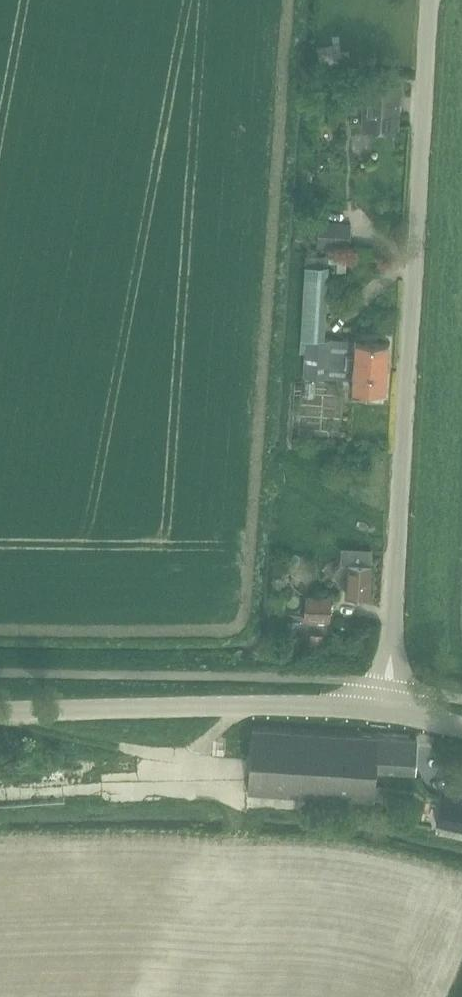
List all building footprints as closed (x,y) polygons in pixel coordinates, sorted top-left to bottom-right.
[(350,104),(357,104),(363,104),(362,125),(398,127),(400,83),(351,81),(350,104)] [(317,246),(350,248),(352,223),(319,220),(317,246)] [(300,337),(300,351),(306,351),(304,377),(328,378),(344,379),(353,380),(352,388),(386,390),(388,342),(354,340),(346,340),(330,339),(326,339),(326,325),(330,265),(330,262),(330,256),(330,255),(307,254),(306,264),(302,337),(300,337)] [(330,256),(330,262),(335,262),(338,262),(338,271),(348,272),(349,257),(335,257),(330,256)] [(335,575),(340,581),(346,581),(345,596),(371,597),(373,565),(371,564),(372,549),(342,547),(341,562),(336,566),(335,575)] [(332,596),(324,595),(307,594),(305,619),(330,621),(332,596)] [(283,639),(282,653),(298,655),(300,640),(283,639)] [(255,729),(250,792),(372,800),(374,767),(376,737),(255,729)] [(376,737),(374,767),(413,770),(415,740),(376,737)] [(444,795),(443,800),(437,825),(461,830),(461,800),(444,795)]
